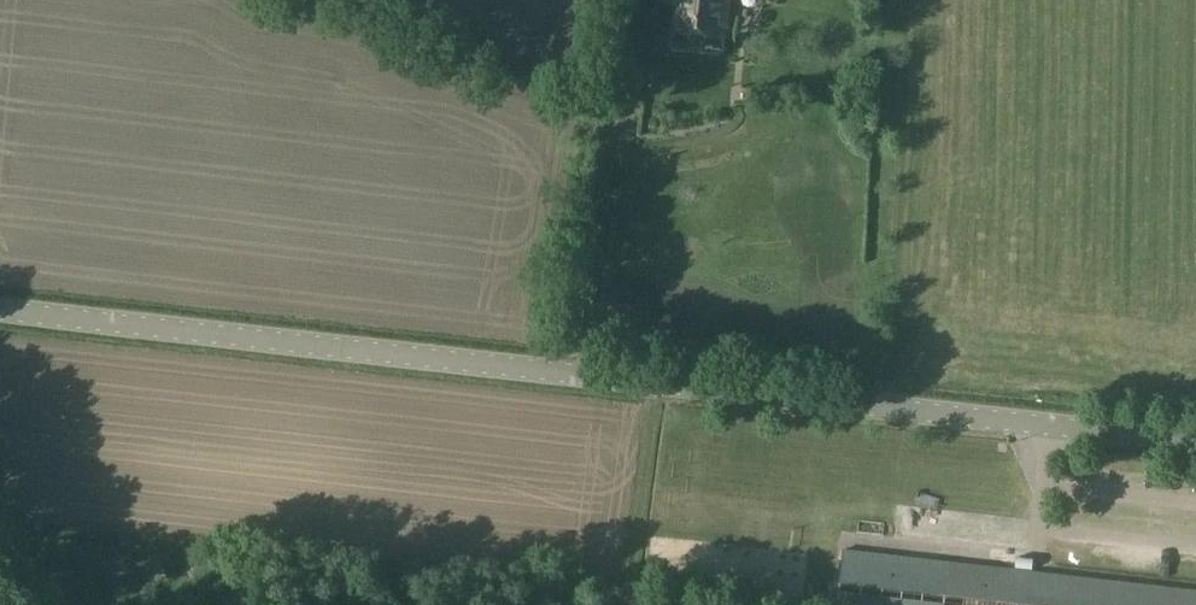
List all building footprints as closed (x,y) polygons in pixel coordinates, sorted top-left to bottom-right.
[(659,3),(676,5),(673,27),(719,33),(723,0),(653,0),(653,2),(659,3)]
